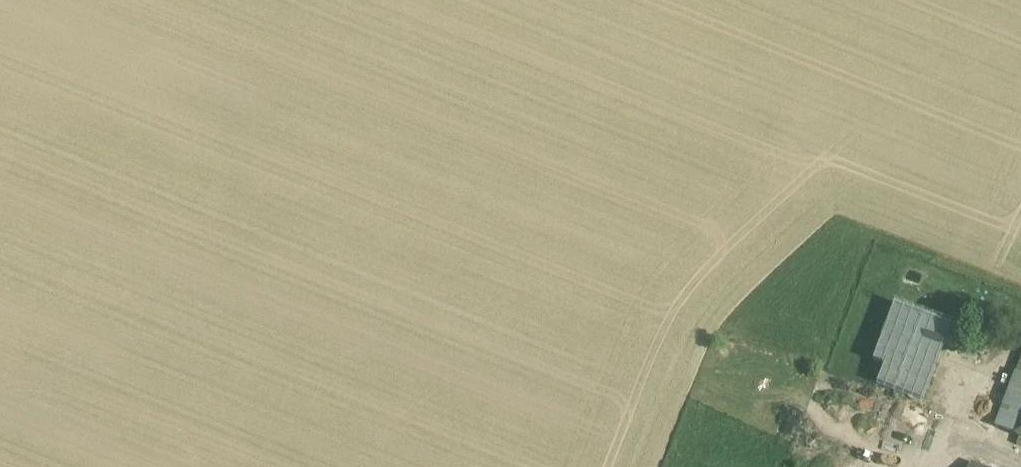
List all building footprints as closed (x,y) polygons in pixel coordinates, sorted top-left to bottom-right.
[(960,326),(901,304),(879,362),(891,366),(884,385),(931,403),(960,326)] [(996,428),(1020,438),(1020,362),(996,428)]
